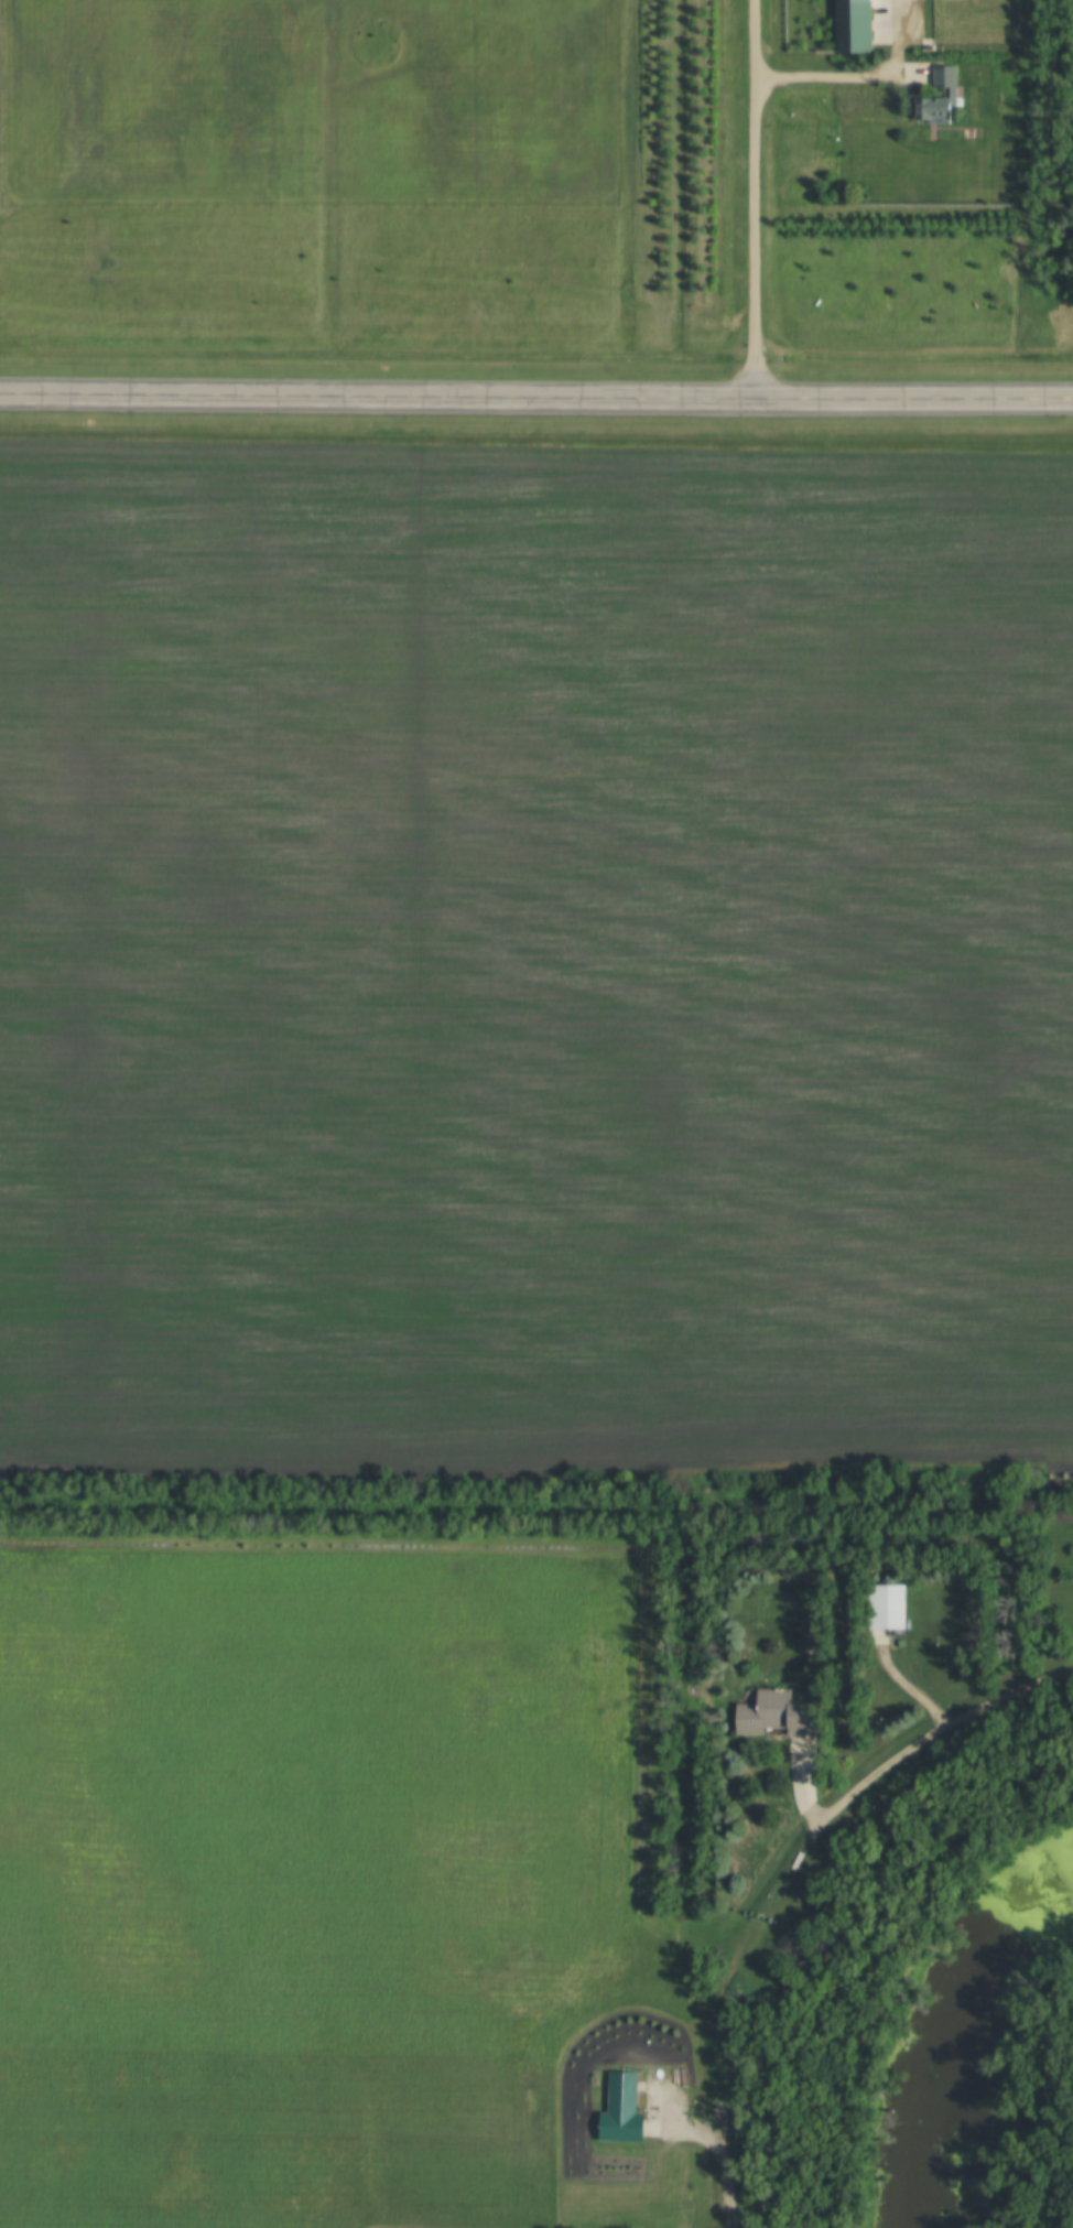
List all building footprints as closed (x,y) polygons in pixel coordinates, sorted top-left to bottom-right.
[(960,89),(960,66),(938,66),(938,89),(960,89)] [(913,97),(913,123),(960,123),(960,98),(913,97)] [(912,1584),(876,1584),(876,1629),(912,1629),(912,1584)] [(822,1734),(823,1703),(797,1703),(797,1689),(762,1689),(762,1703),(741,1703),(741,1733),(822,1734)]
